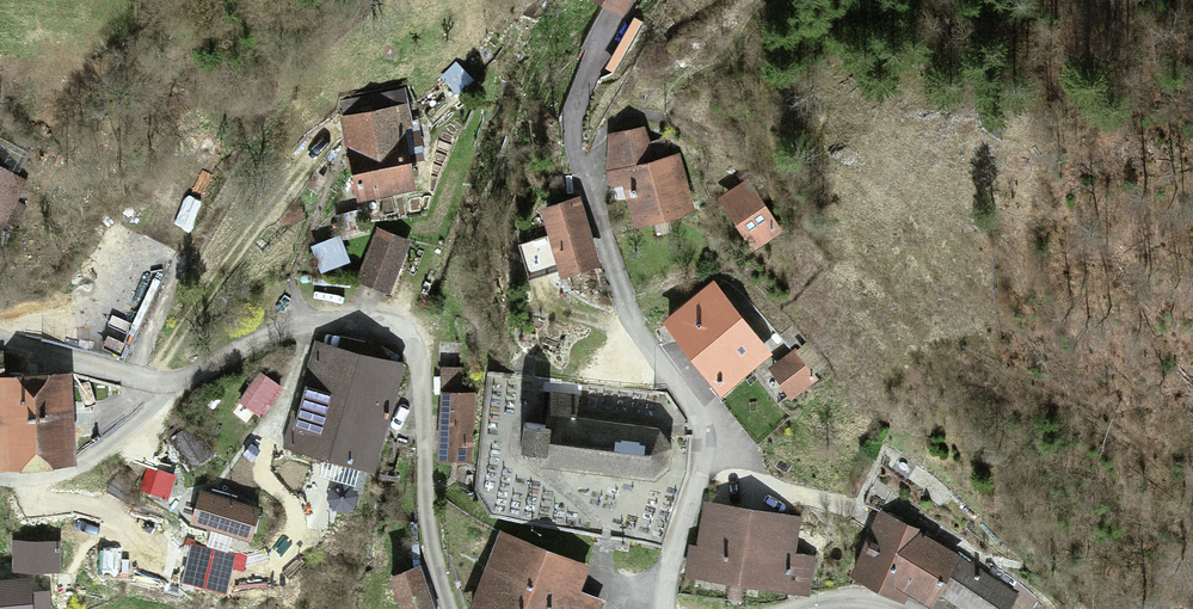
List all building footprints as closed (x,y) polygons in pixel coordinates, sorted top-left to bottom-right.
[(411,189),(400,113),(341,121),(352,198),(411,189)] [(649,158),(642,128),(609,138),(606,171),(617,169),(630,225),(689,211),(675,152),(649,158)] [(761,228),(750,196),(716,208),(728,240),(761,228)] [(587,264),(571,199),(530,209),(546,274),(587,264)] [(407,245),(379,233),(356,285),(384,297),(407,245)] [(758,353),(711,288),(666,321),(714,385),(758,353)] [(410,365),(317,336),(284,438),(377,468),(410,365)] [(809,382),(791,355),(768,370),(785,397),(809,382)] [(481,376),(444,372),(435,447),(472,451),(481,376)] [(0,375),(0,456),(62,458),(65,378),(0,375)] [(670,467),(674,445),(657,427),(580,414),(584,393),(550,387),(544,423),(509,417),(505,444),(544,451),(542,461),(649,478),(670,467)] [(231,500),(172,496),(169,533),(228,537),(231,500)] [(795,526),(703,505),(687,573),(802,600),(810,563),(788,558),(795,526)] [(884,516),(854,566),(901,594),(906,586),(927,598),(934,586),(972,608),(998,608),(1009,590),(884,516)] [(494,536),(464,608),(589,608),(591,605),(568,595),(578,570),(494,536)] [(413,569),(384,579),(394,608),(427,608),(413,569)] [(0,584),(0,608),(40,608),(40,593),(26,593),(26,584),(0,584)]
